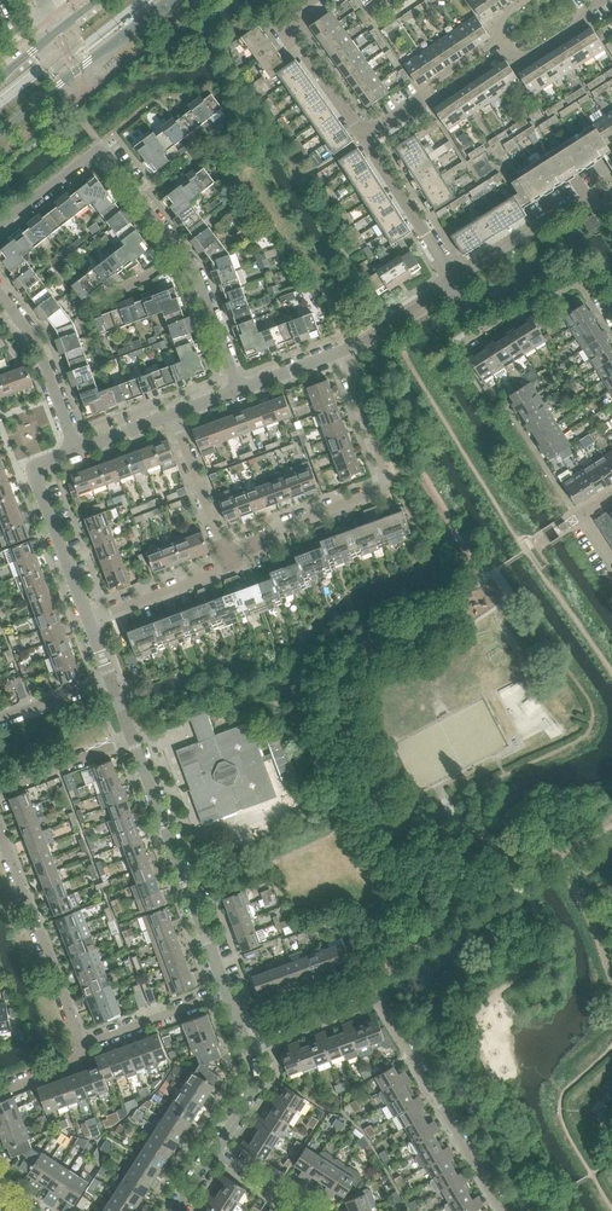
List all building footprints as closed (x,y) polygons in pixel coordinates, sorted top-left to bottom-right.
[(354,0),(352,0),(349,2),(355,11),(360,7),(354,0)] [(402,11),(410,5),(407,0),(399,6),(402,11)] [(484,0),(469,0),(482,20),(492,12),(484,0)] [(499,0),(484,0),(492,12),(503,5),(499,0)] [(415,15),(423,9),(420,4),(411,10),(415,15)] [(366,17),(361,9),(356,13),(362,20),(366,17)] [(389,19),(398,13),(394,9),(386,14),(389,19)] [(406,21),(415,15),(411,10),(403,16),(406,21)] [(318,37),(338,23),(330,11),(310,26),(318,37)] [(489,37),(482,26),(476,16),(464,24),(478,44),(489,37)] [(371,24),(366,17),(362,20),(367,28),(371,24)] [(394,29),(402,24),(399,19),(391,24),(394,29)] [(325,46),(345,32),(338,23),(318,37),(325,46)] [(387,34),(394,29),(391,24),(384,29),(387,34)] [(478,44),(464,24),(455,30),(469,51),(478,44)] [(248,48),(265,35),(259,26),(258,26),(258,25),(229,46),(232,50),(240,45),(245,51),(248,48)] [(380,37),(374,28),(370,32),(376,40),(380,37)] [(604,49),(591,28),(580,35),(593,56),(604,49)] [(608,37),(602,28),(597,31),(603,40),(608,37)] [(469,51),(455,30),(445,37),(459,57),(469,51)] [(331,56),(351,42),(345,32),(325,46),(331,56)] [(256,58),(273,45),(268,38),(267,38),(265,35),(248,48),(256,58)] [(593,56),(580,35),(570,41),(583,62),(593,56)] [(387,45),(380,37),(376,40),(382,49),(387,45)] [(459,57),(445,37),(434,44),(448,64),(459,57)] [(583,62),(570,41),(560,48),(573,68),(583,62)] [(339,66),(359,52),(351,42),(331,56),(339,66)] [(448,64),(434,44),(424,51),(437,72),(448,64)] [(262,68),(280,56),(278,53),(278,52),(273,45),(256,58),(262,68)] [(573,68),(560,48),(549,55),(562,75),(573,68)] [(395,57),(389,50),(385,53),(390,60),(395,57)] [(437,72),(424,51),(414,58),(428,78),(437,72)] [(346,77),(366,63),(359,52),(339,66),(346,77)] [(562,75),(549,55),(538,62),(547,75),(551,82),(562,75)] [(260,85),(277,73),(277,72),(286,65),(280,56),(262,68),(259,71),(263,76),(252,84),(261,97),(266,94),(260,85)] [(400,64),(395,57),(390,60),(395,68),(400,64)] [(428,78),(414,58),(404,65),(418,85),(428,78)] [(285,84),(304,71),(296,59),(287,66),(286,65),(287,65),(286,65),(277,72),(277,73),(285,84)] [(519,81),(513,72),(505,61),(494,68),(498,75),(508,89),(519,81)] [(551,82),(547,75),(538,62),(528,68),(533,75),(542,89),(551,82)] [(353,87),(373,72),(366,63),(346,77),(353,87)] [(508,89),(498,75),(494,68),(485,75),(498,95),(508,89)] [(542,89),(533,75),(528,68),(518,74),(531,95),(542,89)] [(409,78),(403,69),(398,72),(404,81),(409,78)] [(291,93),(310,80),(304,71),(285,84),(291,93)] [(360,96),(380,82),(373,72),(353,87),(360,96)] [(498,95),(485,75),(475,81),(489,102),(498,95)] [(605,80),(602,75),(594,80),(598,85),(605,80)] [(298,103),(317,89),(310,80),(291,93),(298,103)] [(598,85),(594,80),(587,85),(590,90),(598,85)] [(489,102),(475,81),(464,89),(478,109),(489,102)] [(368,107),(388,93),(380,82),(360,96),(368,107)] [(610,87),(607,82),(599,87),(602,92),(610,87)] [(577,98),(586,92),(582,87),(574,93),(577,98)] [(602,92),(599,87),(592,92),(595,97),(602,92)] [(306,113),(324,100),(317,89),(298,103),(306,113)] [(478,109),(464,89),(453,96),(467,116),(478,109)] [(568,104),(577,98),(574,93),(565,99),(568,104)] [(223,108),(211,94),(203,100),(201,97),(198,97),(194,101),(208,119),(223,108)] [(581,106),(590,100),(587,95),(578,101),(581,106)] [(467,116),(453,96),(444,102),(458,123),(467,116)] [(274,105),(269,98),(264,101),(269,109),(274,105)] [(313,124),(332,111),(324,100),(306,113),(313,124)] [(208,119),(194,101),(189,104),(189,107),(191,110),(183,115),(195,130),(208,119)] [(556,111),(564,106),(560,101),(553,106),(556,111)] [(458,123),(444,102),(434,109),(447,130),(458,123)] [(571,112),(579,107),(576,102),(568,107),(571,112)] [(279,113),(274,105),(269,109),(274,116),(279,113)] [(548,116),(556,111),(553,106),(545,111),(548,116)] [(563,117),(571,112),(568,107),(559,112),(563,117)] [(532,120),(541,114),(538,110),(529,115),(532,120)] [(320,133),(339,120),(332,111),(313,124),(320,133)] [(604,116),(611,129),(611,111),(604,116)] [(195,130),(183,115),(176,121),(174,119),(171,118),(166,122),(181,140),(195,130)] [(550,125),(558,120),(555,115),(547,120),(550,125)] [(604,116),(592,124),(595,129),(605,145),(606,144),(611,140),(611,129),(604,116)] [(288,125),(282,117),(277,120),(284,129),(288,125)] [(528,123),(525,118),(517,123),(520,128),(528,123)] [(326,143),(345,130),(339,120),(320,133),(326,143)] [(428,154),(419,140),(440,126),(436,120),(394,147),(395,148),(394,149),(398,157),(400,156),(408,168),(428,154)] [(542,130),(550,125),(547,120),(539,126),(542,130)] [(181,140),(166,122),(162,125),(162,128),(163,131),(156,136),(167,151),(181,140)] [(520,128),(517,123),(509,128),(512,133),(520,128)] [(294,134),(288,125),(284,129),(290,137),(294,134)] [(528,136),(536,131),(533,126),(524,131),(528,136)] [(525,203),(588,163),(609,149),(606,144),(605,145),(595,129),(523,175),(519,169),(508,176),(519,192),(517,193),(514,195),(514,196),(517,194),(523,202),(523,204),(524,203),(525,203)] [(344,147),(353,141),(345,130),(326,143),(334,154),(342,149),(344,147)] [(499,141),(508,136),(505,131),(496,136),(499,141)] [(519,141),(528,136),(524,131),(516,136),(519,141)] [(163,154),(167,151),(156,136),(153,132),(135,146),(146,161),(144,161),(144,165),(152,175),(169,161),(163,154)] [(470,142),(464,133),(458,137),(464,145),(470,142)] [(490,147),(499,141),(496,136),(487,142),(490,147)] [(302,145),(297,138),(292,142),(298,149),(302,145)] [(517,147),(512,139),(503,145),(506,149),(508,153),(517,147)] [(441,175),(432,160),(453,147),(449,141),(428,154),(408,168),(408,169),(407,170),(411,177),(413,176),(421,189),(441,175)] [(308,153),(302,145),(298,149),(303,156),(308,153)] [(479,154),(486,150),(483,145),(475,150),(479,154)] [(181,154),(188,150),(185,146),(179,150),(181,154)] [(346,172),(365,159),(358,148),(348,154),(348,153),(346,155),(338,160),(346,172)] [(471,159),(479,154),(475,150),(468,154),(471,159)] [(317,166),(311,157),(306,161),(312,170),(317,166)] [(352,181),(371,169),(365,159),(346,172),(352,181)] [(455,197),(445,181),(466,168),(463,162),(441,175),(421,189),(421,190),(420,191),(425,198),(426,197),(434,210),(455,197)] [(215,182),(204,168),(196,174),(194,171),(191,171),(186,175),(200,193),(215,182)] [(358,191),(377,179),(371,169),(352,181),(358,191)] [(326,181),(322,173),(320,172),(316,175),(321,184),(326,181)] [(494,183),(502,178),(499,173),(491,178),(494,183)] [(189,202),(192,200),(200,193),(186,175),(176,182),(176,185),(178,187),(164,198),(177,216),(192,205),(189,202)] [(120,200),(112,189),(109,189),(106,191),(95,177),(77,191),(88,205),(92,202),(101,213),(115,202),(116,203),(120,200)] [(365,202),(385,190),(377,179),(358,191),(365,202)] [(481,191),(490,185),(487,180),(478,186),(481,191)] [(334,193),(329,185),(324,188),(329,196),(334,193)] [(472,197),(481,191),(478,186),(469,192),(472,197)] [(372,213),(391,201),(385,190),(365,202),(372,213)] [(88,205),(77,191),(70,196),(68,194),(65,194),(61,197),(75,216),(88,205)] [(339,200),(334,193),(329,196),(334,203),(339,200)] [(523,204),(523,202),(517,194),(514,196),(514,195),(504,202),(516,222),(526,215),(520,206),(523,204)] [(468,199),(465,195),(457,199),(460,204),(468,199)] [(75,216),(61,197),(56,201),(56,204),(58,206),(50,212),(61,226),(75,216)] [(460,204),(457,199),(450,204),(453,209),(460,204)] [(213,208),(218,204),(215,200),(210,204),(213,208)] [(378,223),(398,211),(391,201),(372,213),(378,223)] [(111,227),(130,213),(126,209),(123,208),(121,210),(116,203),(115,202),(101,213),(111,227)] [(213,208),(210,204),(208,202),(204,206),(209,212),(213,208)] [(516,222),(504,202),(493,209),(505,229),(516,222)] [(203,219),(192,205),(177,216),(173,219),(177,224),(180,225),(183,223),(188,230),(203,219)] [(347,214),(341,205),(336,208),(342,217),(347,214)] [(439,218),(449,212),(445,207),(436,213),(439,218)] [(237,214),(232,209),(226,214),(231,220),(233,218),(237,214)] [(505,229),(493,209),(482,216),(494,236),(505,229)] [(384,233),(404,220),(398,211),(378,223),(384,233)] [(61,226),(50,212),(42,218),(41,215),(38,215),(33,218),(47,237),(61,226)] [(136,230),(131,222),(133,220),(133,217),(130,213),(111,227),(122,241),(136,230)] [(242,220),(237,214),(233,218),(238,223),(242,220)] [(353,222),(347,214),(342,217),(348,225),(353,222)] [(494,236),(482,216),(472,222),(484,242),(494,236)] [(595,229),(597,219),(588,217),(585,227),(595,229)] [(47,237),(33,218),(29,222),(28,225),(30,227),(23,233),(22,234),(33,248),(47,237)] [(195,247),(213,233),(203,219),(188,230),(194,238),(192,240),(191,243),(195,247)] [(402,238),(411,232),(404,220),(384,233),(392,244),(397,241),(402,238)] [(100,228),(96,222),(92,225),(97,231),(100,228)] [(484,242),(472,222),(462,228),(474,249),(484,242)] [(97,231),(92,225),(88,229),(93,234),(97,231)] [(360,234),(355,227),(350,230),(355,237),(360,234)] [(474,249),(462,228),(451,236),(457,245),(457,246),(463,255),(474,249)] [(25,254),(33,248),(22,234),(23,233),(20,229),(10,237),(9,240),(11,242),(0,250),(0,257),(11,271),(25,260),(22,256),(25,254)] [(150,248),(136,230),(122,241),(125,245),(114,253),(125,268),(124,268),(127,272),(138,264),(138,261),(136,259),(150,248)] [(228,253),(213,233),(195,247),(198,252),(201,252),(204,250),(213,262),(228,253)] [(365,242),(360,234),(355,237),(360,245),(365,242)] [(93,243),(99,239),(96,235),(90,239),(93,243)] [(110,240),(105,235),(101,238),(106,244),(110,240)] [(77,247),(82,242),(79,238),(74,243),(77,247)] [(421,268),(402,238),(397,241),(407,256),(403,259),(402,258),(401,259),(411,275),(420,269),(420,268),(421,268)] [(71,251),(77,247),(74,243),(68,247),(71,251)] [(374,255),(368,246),(363,249),(369,259),(374,255)] [(257,262),(263,260),(274,256),(272,250),(260,255),(260,254),(255,255),(257,262)] [(124,268),(125,268),(114,253),(100,264),(114,282),(119,279),(119,276),(117,273),(124,268)] [(235,271),(228,253),(213,262),(216,269),(213,270),(211,273),(213,279),(235,271)] [(67,262),(73,258),(71,254),(65,259),(67,262)] [(46,263),(41,257),(37,261),(42,266),(46,263)] [(53,265),(59,260),(56,257),(50,261),(53,265)] [(411,275),(401,259),(390,266),(400,282),(408,277),(407,277),(411,275)] [(17,288),(36,274),(25,260),(11,271),(17,278),(14,280),(14,283),(17,288)] [(389,288),(380,272),(378,273),(378,274),(374,277),(364,262),(359,265),(379,295),(379,294),(380,295),(389,288)] [(114,282),(100,264),(86,275),(97,289),(105,283),(106,286),(110,286),(114,282)] [(400,282),(390,266),(380,272),(389,288),(392,286),(393,287),(400,282)] [(59,277),(55,271),(51,274),(56,280),(59,277)] [(241,287),(235,271),(213,279),(215,284),(218,285),(221,284),(224,293),(241,287)] [(46,288),(36,274),(17,288),(21,292),(24,293),(26,291),(32,298),(46,288)] [(90,295),(97,289),(86,275),(72,286),(86,304),(91,300),(91,297),(90,295)] [(64,283),(59,277),(56,280),(60,286),(64,283)] [(247,303),(241,287),(224,293),(228,302),(225,303),(224,306),(226,311),(247,303)] [(39,315),(57,301),(46,288),(32,298),(38,306),(36,308),(35,311),(39,315)] [(182,309),(174,288),(157,294),(156,291),(153,290),(141,294),(143,299),(150,316),(163,311),(164,316),(182,309)] [(143,299),(135,302),(133,300),(131,298),(125,300),(133,322),(150,316),(143,299)] [(133,322),(125,300),(120,302),(119,305),(120,308),(111,311),(117,328),(133,322)] [(73,322),(57,301),(39,315),(42,320),(45,320),(47,318),(57,331),(73,322)] [(253,319),(247,303),(226,311),(228,317),(230,318),(233,317),(236,325),(253,319)] [(570,328),(593,313),(590,309),(588,311),(584,304),(563,317),(570,328)] [(85,312),(81,305),(77,308),(81,314),(85,312)] [(192,324),(190,318),(188,317),(185,318),(182,309),(164,316),(171,332),(192,324)] [(117,328),(111,311),(102,314),(101,312),(98,310),(92,313),(100,335),(117,328)] [(318,330),(312,313),(295,319),(303,341),(309,339),(310,336),(309,333),(318,330)] [(576,339),(597,325),(593,319),(595,317),(593,313),(570,328),(576,339)] [(546,341),(535,323),(531,317),(527,320),(528,322),(522,327),(535,348),(546,341)] [(285,342),(279,325),(264,331),(259,318),(253,320),(257,329),(258,333),(262,331),(268,348),(270,353),(276,351),(277,348),(276,345),(285,342)] [(257,329),(253,320),(253,319),(236,325),(231,327),(236,339),(239,340),(242,339),(248,356),(268,348),(262,331),(258,333),(257,329)] [(303,341),(295,319),(279,325),(285,342),(294,339),(295,342),(298,343),(303,341)] [(79,339),(73,322),(57,331),(59,338),(57,339),(55,342),(57,347),(79,339)] [(194,342),(193,341),(190,333),(193,332),(194,329),(192,324),(171,332),(177,348),(194,342)] [(583,349),(606,334),(604,330),(601,332),(597,325),(576,339),(583,349)] [(535,348),(522,327),(515,331),(514,328),(510,331),(525,354),(535,348)] [(525,354),(510,331),(506,333),(507,336),(501,340),(514,361),(525,354)] [(590,359),(610,346),(606,339),(609,338),(606,334),(583,349),(590,359)] [(85,356),(79,339),(57,347),(59,352),(62,354),(65,353),(68,362),(85,356)] [(142,346),(139,339),(131,343),(132,346),(124,348),(126,352),(142,346)] [(205,372),(199,355),(202,354),(203,351),(198,339),(193,341),(194,342),(177,348),(181,361),(177,363),(183,380),(184,380),(205,372)] [(514,361),(501,340),(494,344),(493,342),(489,344),(504,368),(514,361)] [(504,368),(489,344),(485,347),(487,349),(480,353),(493,374),(504,368)] [(611,360),(611,348),(610,346),(590,359),(596,370),(611,360)] [(493,374),(480,353),(474,357),(472,355),(468,358),(482,381),(493,374)] [(91,372),(85,356),(68,362),(72,371),(69,372),(67,374),(69,380),(91,372)] [(611,374),(611,360),(596,370),(603,380),(611,374)] [(183,380),(177,363),(161,369),(168,386),(176,383),(177,385),(180,387),(186,384),(184,380),(183,380)] [(33,385),(26,366),(12,371),(19,390),(25,388),(25,390),(32,387),(32,385),(33,385)] [(168,386),(161,369),(144,375),(153,397),(158,395),(160,392),(159,389),(168,386)] [(12,371),(0,376),(0,382),(5,395),(6,395),(7,397),(13,394),(13,392),(19,390),(12,371)] [(97,388),(91,372),(69,380),(71,385),(74,386),(77,385),(80,394),(97,388)] [(611,389),(611,374),(603,380),(610,391),(611,389)] [(153,397),(144,375),(128,381),(135,398),(144,395),(145,398),(148,399),(153,397)] [(332,393),(327,380),(307,387),(312,401),(332,393)] [(135,398),(128,381),(112,387),(120,409),(126,407),(127,404),(126,401),(135,398)] [(514,408),(537,393),(530,382),(509,395),(514,402),(512,404),(514,408)] [(120,409),(112,387),(99,392),(97,388),(80,394),(88,416),(105,409),(106,412),(109,413),(120,409)] [(296,406),(291,393),(287,395),(292,408),(296,406)] [(337,406),(332,393),(312,401),(317,413),(337,406)] [(523,417),(543,403),(537,393),(514,408),(517,411),(519,410),(523,417)] [(291,415),(284,396),(270,401),(278,420),(291,415)] [(278,420),(270,401),(258,406),(265,425),(278,420)] [(527,428),(555,411),(548,401),(544,404),(543,403),(523,417),(527,423),(525,424),(527,428)] [(265,425),(258,406),(244,411),(252,430),(265,425)] [(342,419),(337,406),(317,413),(322,426),(342,419)] [(252,430),(244,411),(232,415),(239,435),(252,430)] [(536,437),(557,424),(550,414),(555,411),(527,428),(530,432),(532,431),(536,437)] [(239,435),(232,415),(219,420),(226,440),(239,435)] [(346,432),(342,419),(322,426),(326,440),(346,432)] [(226,440),(219,420),(206,425),(213,445),(226,440)] [(303,428),(300,421),(294,423),(297,430),(297,431),(298,435),(305,432),(303,428)] [(540,449),(563,435),(557,424),(536,437),(540,444),(538,445),(540,449)] [(213,445),(206,425),(192,430),(200,450),(213,445)] [(351,445),(346,432),(326,440),(331,452),(351,445)] [(550,459),(568,447),(570,445),(563,435),(540,449),(543,453),(545,452),(550,459)] [(175,459),(167,440),(161,442),(161,440),(154,443),(154,445),(161,464),(175,459)] [(161,464),(154,445),(153,445),(152,444),(145,446),(146,448),(140,450),(147,469),(161,464)] [(356,458),(351,445),(331,452),(336,465),(356,458)] [(147,469),(140,450),(134,452),(133,451),(127,453),(127,455),(126,455),(133,474),(147,469)] [(603,456),(611,469),(611,451),(603,456)] [(133,474),(126,455),(125,454),(118,456),(119,458),(113,460),(119,479),(133,474)] [(603,456),(593,462),(608,486),(611,483),(611,481),(611,480),(611,469),(603,456)] [(361,471),(356,458),(336,465),(341,479),(361,471)] [(119,479),(113,460),(107,462),(106,461),(99,463),(100,465),(99,465),(106,484),(119,479)] [(608,486),(593,462),(583,469),(596,490),(603,486),(604,488),(608,486)] [(106,484),(99,465),(98,465),(98,464),(91,466),(92,468),(86,470),(93,489),(106,484)] [(318,487),(310,467),(297,473),(304,492),(318,487)] [(6,476),(8,476),(5,469),(3,469),(0,470),(0,485),(8,482),(6,476)] [(596,490),(583,469),(572,476),(587,499),(591,496),(590,494),(596,490)] [(93,489),(86,470),(80,472),(79,471),(72,473),(73,475),(72,475),(74,482),(68,484),(73,498),(79,496),(79,494),(93,489)] [(587,499),(572,476),(569,470),(558,477),(575,503),(582,499),(583,501),(587,499)] [(325,484),(320,471),(316,473),(320,486),(325,484)] [(304,492),(297,473),(284,477),(292,497),(304,492)] [(292,497),(284,477),(271,482),(278,502),(292,497)] [(12,488),(10,488),(8,482),(0,485),(0,501),(13,496),(13,495),(15,495),(12,488)] [(278,502),(271,482),(258,487),(266,507),(278,502)] [(266,507),(258,487),(245,492),(252,512),(266,507)] [(240,516),(232,497),(230,490),(216,495),(226,521),(240,516)] [(252,512),(245,492),(232,497),(240,516),(252,512)] [(16,504),(18,503),(15,496),(14,497),(13,496),(0,501),(0,517),(18,509),(16,504)] [(398,541),(388,515),(385,517),(382,515),(379,508),(377,507),(377,506),(370,508),(384,546),(398,541)] [(412,536),(401,507),(392,510),(393,511),(392,514),(388,515),(398,541),(412,536)] [(384,546),(370,508),(363,511),(364,512),(363,514),(366,521),(364,524),(361,525),(370,551),(384,546)] [(22,515),(21,515),(18,509),(0,517),(0,519),(4,530),(23,523),(23,522),(25,522),(22,515)] [(114,523),(112,519),(114,518),(111,509),(104,512),(85,519),(88,525),(86,526),(88,533),(90,532),(90,533),(109,526),(109,525),(114,523)] [(598,527),(611,519),(607,512),(594,520),(598,527)] [(563,529),(574,522),(570,515),(558,522),(563,529)] [(611,527),(611,521),(611,519),(598,527),(602,533),(611,527)] [(26,531),(28,530),(25,523),(24,524),(23,523),(4,530),(6,535),(0,537),(0,540),(3,547),(10,544),(29,537),(26,531)] [(370,551),(361,525),(358,527),(355,525),(354,524),(346,527),(357,556),(370,551)] [(114,539),(109,526),(90,533),(91,534),(89,534),(92,541),(93,540),(95,546),(114,539)] [(357,556),(346,527),(338,530),(339,531),(337,534),(334,535),(343,561),(357,556)] [(611,536),(611,527),(602,533),(606,540),(611,536)] [(138,530),(133,533),(128,534),(130,539),(135,537),(135,538),(140,536),(138,530)] [(209,551),(204,539),(202,532),(188,537),(195,556),(201,554),(201,556),(208,553),(208,552),(209,551)] [(343,561),(334,535),(331,537),(328,535),(327,534),(318,537),(320,543),(329,566),(330,566),(343,561)] [(195,556),(188,537),(174,542),(181,561),(182,561),(183,563),(189,560),(189,559),(195,556)] [(119,553),(114,539),(95,546),(98,552),(96,553),(99,560),(100,559),(100,560),(119,553)] [(35,554),(33,548),(34,548),(32,541),(30,542),(30,541),(11,548),(16,562),(35,554)] [(181,561),(174,542),(160,548),(168,566),(174,564),(174,566),(181,563),(180,562),(181,561)] [(329,566),(320,543),(313,546),(314,547),(312,550),(309,551),(318,576),(332,571),(330,566),(329,566)] [(318,576),(309,551),(305,553),(302,551),(301,547),(299,546),(299,545),(291,547),(296,559),(304,581),(318,576)] [(168,566),(160,548),(147,553),(154,572),(155,571),(156,573),(162,570),(162,569),(168,566)] [(124,567),(119,553),(100,560),(101,561),(99,561),(102,568),(103,568),(105,574),(124,567)] [(41,567),(39,560),(37,560),(35,554),(16,562),(21,575),(40,568),(40,567),(41,567)] [(304,581),(296,559),(288,561),(288,563),(287,566),(284,567),(293,592),(306,587),(304,581)] [(293,592),(284,567),(280,568),(278,567),(277,566),(268,569),(271,575),(280,597),(293,592)] [(129,581),(124,567),(105,574),(108,580),(106,580),(109,587),(110,586),(111,588),(129,581)] [(45,582),(43,576),(44,575),(42,568),(40,569),(40,568),(21,575),(26,589),(45,582)] [(268,609),(258,583),(257,584),(251,586),(249,586),(250,586),(246,587),(244,586),(240,577),(238,577),(238,575),(231,578),(235,588),(245,617),(260,612),(266,610),(268,609)] [(280,597),(271,575),(263,577),(264,579),(262,581),(259,583),(259,582),(258,583),(268,609),(282,604),(280,597)] [(51,594),(49,587),(47,588),(45,582),(26,589),(31,603),(50,595),(51,594)] [(219,627),(208,598),(205,588),(197,590),(198,592),(197,594),(200,602),(199,605),(196,606),(205,632),(219,627)] [(245,617),(235,588),(227,591),(228,592),(226,595),(223,596),(232,622),(245,617)] [(55,609),(53,603),(55,602),(52,595),(50,596),(50,595),(31,603),(36,616),(55,609)] [(232,622),(223,596),(219,598),(216,596),(216,595),(208,598),(219,627),(232,622)] [(205,632),(196,606),(192,608),(189,606),(189,605),(181,608),(191,637),(205,632)] [(191,637),(181,608),(173,611),(173,612),(172,615),(169,616),(178,642),(191,637)] [(62,621),(59,614),(57,615),(55,609),(36,616),(41,630),(60,623),(60,622),(62,621)] [(178,642),(169,616),(165,618),(162,616),(162,615),(154,618),(164,647),(178,642)] [(164,647),(154,618),(145,621),(146,622),(145,625),(141,627),(151,652),(164,647)] [(65,636),(63,630),(65,630),(62,623),(61,623),(60,623),(41,630),(46,643),(65,636)] [(151,652),(141,627),(138,628),(135,626),(134,625),(126,628),(136,658),(151,652)] [(72,648),(69,642),(68,642),(65,636),(46,643),(51,657),(70,650),(70,649),(72,648)] [(75,663),(73,657),(75,657),(72,650),(71,650),(70,650),(51,657),(56,670),(75,663)] [(82,676),(79,669),(78,669),(75,663),(56,670),(62,685),(81,677),(80,676),(82,676)] [(22,683),(20,677),(13,680),(15,685),(22,683)] [(28,697),(22,683),(15,685),(20,700),(28,697)] [(276,796),(249,723),(215,736),(205,708),(189,715),(199,742),(176,750),(203,823),(276,796)] [(277,726),(264,731),(282,780),(296,775),(277,726)] [(116,774),(112,760),(94,767),(88,769),(93,782),(99,780),(116,774)] [(121,787),(116,774),(99,780),(104,793),(121,787)] [(57,784),(55,779),(47,782),(49,787),(57,784)] [(126,800),(121,787),(104,793),(109,806),(126,800)] [(33,806),(27,792),(10,799),(15,812),(33,806)] [(319,808),(315,797),(306,800),(310,811),(319,808)] [(131,812),(126,800),(109,806),(113,819),(131,812)] [(37,818),(33,806),(15,812),(20,825),(37,818)] [(309,812),(307,807),(298,810),(300,815),(309,812)] [(136,825),(131,812),(113,819),(118,832),(136,825)] [(42,831),(37,818),(20,825),(25,838),(50,828),(42,831)] [(140,838),(136,825),(118,832),(123,845),(140,838)] [(55,841),(50,828),(25,838),(30,851),(55,841)] [(145,852),(140,838),(123,845),(128,858),(145,852)] [(53,857),(48,844),(55,841),(30,851),(35,864),(53,857)] [(150,864),(145,852),(128,858),(133,871),(150,864)] [(57,870),(53,857),(35,864),(40,877),(57,870)] [(155,877),(150,864),(133,871),(137,883),(155,877)] [(63,883),(57,870),(40,877),(45,890),(63,883)] [(155,877),(137,883),(131,885),(136,899),(160,890),(155,877)] [(68,896),(63,883),(45,890),(50,903),(68,896)] [(167,903),(162,890),(160,890),(136,899),(141,913),(167,903)] [(245,904),(241,892),(223,898),(228,911),(245,904)] [(73,909),(68,896),(50,903),(55,916),(73,909)] [(254,916),(255,913),(253,906),(249,905),(246,906),(245,904),(228,911),(233,924),(241,921),(254,916)] [(171,920),(166,907),(148,914),(153,927),(171,920)] [(86,923),(81,910),(74,912),(56,919),(62,933),(86,923)] [(255,930),(250,918),(254,917),(254,916),(241,921),(233,924),(238,937),(255,930)] [(176,933),(171,920),(153,927),(158,940),(176,933)] [(91,936),(86,923),(62,933),(67,945),(91,936)] [(259,942),(266,940),(263,929),(255,932),(255,930),(238,937),(243,951),(260,945),(259,942)] [(176,933),(158,940),(152,942),(157,955),(181,946),(176,933)] [(96,949),(91,936),(67,945),(72,959),(96,949)] [(350,960),(343,943),(330,948),(336,965),(350,960)] [(185,959),(181,946),(157,955),(162,968),(185,959)] [(336,965),(330,948),(317,952),(324,970),(336,965)] [(101,962),(96,949),(72,959),(77,971),(101,962)] [(257,949),(244,954),(246,961),(260,956),(257,949)] [(324,970),(317,952),(304,957),(311,975),(324,970)] [(311,975),(304,957),(292,962),(298,980),(311,975)] [(190,972),(185,959),(162,968),(167,981),(190,972)] [(99,978),(98,973),(104,970),(101,962),(77,971),(82,985),(99,978)] [(298,980),(292,962),(279,967),(285,984),(298,980)] [(285,984),(279,967),(266,971),(273,989),(285,984)] [(273,989),(266,971),(255,975),(253,969),(246,972),(251,986),(255,984),(259,994),(273,989)] [(197,985),(192,972),(190,972),(167,981),(172,994),(178,992),(197,985)] [(104,990),(99,978),(82,985),(87,997),(104,990)] [(156,1001),(151,987),(149,988),(144,990),(149,1004),(156,1001)] [(116,1001),(111,988),(104,990),(87,997),(92,1010),(116,1001)] [(146,1005),(141,991),(136,993),(134,994),(139,1008),(146,1005)] [(121,1013),(116,1001),(92,1010),(97,1023),(114,1016),(121,1013)] [(5,1002),(0,1004),(2,1010),(0,1010),(0,1036),(6,1034),(6,1030),(11,1029),(5,1002)] [(211,1025),(207,1014),(183,1023),(187,1034),(211,1025)] [(394,1044),(384,1027),(381,1028),(376,1016),(370,1018),(371,1022),(363,1025),(371,1044),(373,1049),(382,1046),(383,1046),(385,1047),(387,1048),(389,1047),(394,1044)] [(371,1044),(363,1025),(355,1028),(354,1024),(349,1026),(357,1049),(371,1044)] [(215,1035),(211,1025),(187,1034),(191,1044),(215,1035)] [(357,1049),(349,1026),(343,1028),(344,1032),(336,1035),(344,1054),(346,1059),(348,1060),(357,1056),(358,1054),(357,1049)] [(167,1058),(158,1033),(147,1037),(156,1062),(167,1058)] [(344,1054),(336,1035),(328,1038),(327,1034),(321,1036),(330,1059),(344,1054)] [(219,1046),(215,1035),(191,1044),(195,1055),(196,1054),(217,1046),(219,1046)] [(330,1059),(321,1036),(316,1038),(317,1042),(309,1045),(316,1064),(330,1059)] [(156,1062),(147,1037),(137,1041),(146,1065),(156,1062)] [(146,1065),(137,1041),(127,1045),(136,1069),(146,1065)] [(316,1064),(309,1045),(301,1048),(300,1044),(294,1046),(303,1069),(316,1064)] [(136,1069),(127,1045),(117,1048),(126,1073),(136,1069)] [(221,1057),(217,1046),(196,1054),(200,1064),(218,1066),(216,1059),(221,1057)] [(303,1069),(294,1046),(289,1048),(290,1052),(281,1055),(289,1075),(303,1069)] [(126,1073),(117,1048),(107,1052),(116,1077),(126,1073)] [(116,1077),(107,1052),(95,1057),(98,1065),(100,1065),(106,1081),(116,1077)] [(386,1066),(382,1059),(377,1062),(381,1069),(386,1066)] [(219,1076),(214,1072),(218,1066),(200,1064),(195,1072),(213,1085),(219,1076)] [(109,1089),(106,1081),(100,1065),(98,1065),(89,1069),(98,1093),(99,1093),(101,1099),(110,1096),(108,1089),(109,1089)] [(383,1090),(404,1077),(401,1072),(398,1074),(393,1066),(375,1077),(383,1090)] [(373,1074),(369,1067),(365,1069),(369,1076),(373,1074)] [(98,1093),(89,1069),(79,1072),(88,1097),(98,1093)] [(369,1076),(365,1069),(360,1072),(364,1079),(369,1076)] [(215,1086),(213,1085),(195,1072),(193,1071),(187,1081),(209,1095),(215,1086)] [(88,1097),(79,1072),(69,1076),(78,1101),(88,1097)] [(78,1101),(69,1076),(58,1080),(67,1105),(78,1101)] [(408,1092),(404,1084),(407,1082),(404,1077),(383,1090),(380,1092),(379,1095),(384,1103),(386,1104),(408,1092)] [(158,1088),(163,1080),(163,1078),(153,1082),(155,1090),(158,1088)] [(67,1105),(58,1080),(48,1084),(57,1108),(67,1105)] [(165,1093),(170,1084),(165,1081),(160,1090),(165,1093)] [(209,1095),(187,1081),(181,1090),(203,1105),(209,1095)] [(57,1108),(48,1084),(37,1088),(46,1112),(57,1108)] [(309,1102),(304,1099),(286,1087),(282,1095),(278,1093),(275,1098),(301,1115),(309,1102)] [(203,1105),(181,1090),(175,1100),(197,1114),(203,1105)] [(394,1117),(419,1102),(416,1097),(413,1099),(408,1092),(386,1104),(394,1117)] [(162,1098),(155,1094),(152,1098),(159,1102),(162,1098)] [(14,1096),(0,1102),(0,1114),(18,1107),(14,1096)] [(159,1102),(152,1098),(149,1102),(156,1106),(159,1102)] [(301,1115),(275,1098),(272,1103),(275,1105),(271,1112),(288,1123),(296,1112),(301,1115)] [(43,1109),(39,1099),(34,1101),(38,1111),(43,1109)] [(138,1105),(136,1099),(125,1103),(126,1107),(127,1110),(134,1108),(138,1105)] [(358,1104),(356,1099),(349,1103),(352,1108),(358,1104)] [(197,1114),(175,1100),(169,1109),(191,1123),(197,1114)] [(423,1117),(419,1109),(422,1107),(419,1102),(394,1117),(398,1115),(405,1127),(423,1117)] [(361,1109),(358,1104),(352,1108),(354,1113),(361,1109)] [(18,1107),(0,1114),(0,1126),(22,1117),(18,1107)] [(120,1120),(129,1113),(127,1110),(126,1107),(117,1111),(118,1115),(120,1120)] [(144,1113),(137,1109),(135,1112),(142,1117),(144,1113)] [(191,1123),(169,1109),(163,1118),(185,1132),(191,1123)] [(139,1122),(142,1117),(135,1112),(132,1117),(139,1122)] [(280,1136),(288,1123),(271,1112),(266,1119),(263,1118),(260,1122),(280,1136)] [(115,1125),(120,1120),(118,1115),(108,1119),(111,1126),(115,1125)] [(185,1132),(163,1118),(163,1119),(158,1115),(152,1124),(179,1141),(185,1132)] [(319,1120),(312,1116),(309,1120),(316,1124),(319,1120)] [(22,1117),(0,1126),(0,1133),(2,1137),(26,1127),(22,1117)] [(412,1140),(433,1127),(431,1122),(428,1124),(423,1117),(405,1127),(412,1140)] [(336,1127),(340,1121),(336,1118),(332,1125),(336,1127)] [(313,1129),(316,1124),(309,1120),(307,1124),(313,1129)] [(341,1130),(345,1124),(340,1121),(336,1127),(341,1130)] [(280,1136),(260,1122),(257,1127),(260,1129),(255,1137),(272,1148),(280,1136)] [(127,1128),(120,1123),(117,1127),(124,1132),(127,1128)] [(179,1141),(152,1124),(152,1125),(157,1128),(151,1136),(173,1150),(179,1141)] [(373,1129),(371,1125),(364,1129),(367,1133),(373,1129)] [(31,1138),(26,1127),(2,1137),(6,1148),(8,1147),(29,1139),(31,1138)] [(124,1132),(117,1127),(114,1132),(121,1136),(124,1132)] [(438,1142),(433,1134),(437,1132),(433,1127),(412,1140),(413,1140),(409,1142),(417,1154),(438,1142)] [(376,1134),(373,1129),(367,1133),(369,1138),(376,1134)] [(62,1142),(66,1136),(62,1133),(58,1140),(62,1142)] [(66,1145),(70,1138),(66,1136),(62,1142),(66,1145)] [(173,1150),(151,1136),(145,1145),(167,1159),(173,1150)] [(367,1141),(364,1136),(357,1140),(360,1145),(367,1141)] [(264,1161),(272,1148),(255,1137),(250,1144),(247,1142),(244,1147),(264,1161)] [(19,1159),(33,1148),(29,1139),(8,1147),(12,1157),(17,1155),(19,1159)] [(84,1148),(88,1141),(84,1139),(80,1146),(84,1148)] [(112,1144),(106,1140),(103,1144),(110,1148),(112,1144)] [(303,1144),(296,1140),(294,1144),(300,1149),(303,1144)] [(88,1151),(92,1144),(88,1141),(84,1148),(88,1151)] [(369,1145),(367,1141),(360,1145),(362,1149),(369,1145)] [(424,1167),(448,1152),(445,1147),(442,1149),(438,1142),(417,1154),(415,1159),(420,1166),(424,1167)] [(107,1153),(110,1148),(103,1144),(100,1148),(107,1153)] [(298,1153),(300,1149),(294,1144),(291,1149),(298,1153)] [(167,1159),(145,1145),(139,1154),(161,1169),(167,1159)] [(305,1176),(319,1155),(306,1147),(295,1165),(302,1170),(300,1173),(305,1176)] [(29,1173),(41,1153),(33,1148),(19,1159),(23,1161),(19,1167),(29,1173)] [(388,1154),(385,1150),(379,1154),(381,1158),(388,1154)] [(319,1181),(333,1159),(332,1155),(326,1151),(321,1152),(319,1155),(305,1176),(310,1179),(312,1176),(319,1181)] [(52,1158),(43,1152),(42,1152),(41,1153),(29,1173),(28,1174),(38,1180),(52,1158)] [(453,1166),(448,1159),(451,1157),(448,1152),(424,1167),(425,1167),(427,1165),(428,1166),(426,1168),(432,1178),(434,1176),(435,1177),(453,1166)] [(161,1169),(139,1154),(134,1164),(155,1178),(161,1169)] [(391,1159),(388,1154),(381,1158),(384,1163),(391,1159)] [(47,1186),(61,1164),(52,1158),(38,1180),(47,1186)] [(288,1168),(293,1161),(288,1158),(284,1165),(288,1168)] [(330,1191),(345,1167),(344,1163),(337,1159),(334,1159),(333,1159),(319,1181),(327,1185),(325,1188),(330,1191)] [(56,1192),(70,1170),(61,1164),(47,1186),(56,1192)] [(110,1169),(103,1164),(101,1168),(107,1173),(110,1169)] [(155,1178),(134,1164),(127,1173),(149,1187),(155,1178)] [(356,1186),(361,1178),(360,1174),(349,1166),(346,1167),(345,1167),(330,1191),(334,1195),(336,1192),(344,1197),(352,1184),(356,1186)] [(442,1190),(463,1177),(460,1172),(457,1174),(453,1166),(435,1177),(435,1178),(431,1180),(430,1184),(434,1191),(438,1192),(442,1190)] [(107,1173),(101,1168),(98,1173),(105,1177),(107,1173)] [(65,1198),(79,1176),(70,1170),(56,1192),(65,1198)] [(149,1187),(127,1173),(122,1182),(144,1196),(149,1187)] [(403,1179),(400,1175),(393,1179),(396,1183),(403,1179)] [(75,1204),(89,1182),(79,1176),(65,1198),(75,1204)] [(246,1189),(225,1176),(222,1181),(225,1183),(220,1190),(238,1202),(246,1189)] [(467,1191),(463,1184),(466,1182),(463,1177),(442,1190),(449,1202),(467,1191)] [(406,1184),(403,1179),(396,1183),(399,1188),(406,1184)] [(98,1187),(91,1182),(89,1187),(96,1191),(98,1187)] [(144,1196),(122,1182),(116,1191),(138,1205),(144,1196)] [(96,1191),(89,1187),(86,1191),(93,1195),(96,1191)] [(376,1204),(371,1190),(368,1188),(358,1192),(360,1196),(346,1201),(349,1210),(346,1210),(362,1210),(375,1206),(376,1204)] [(238,1202),(220,1190),(215,1198),(212,1196),(209,1201),(225,1210),(232,1210),(238,1202)] [(116,1191),(110,1200),(127,1210),(134,1210),(138,1205),(116,1191)] [(399,1195),(396,1191),(390,1195),(392,1199),(399,1195)] [(478,1202),(475,1197),(472,1199),(467,1191),(449,1202),(449,1203),(446,1205),(444,1209),(446,1210),(463,1210),(478,1202)] [(402,1200),(399,1195),(392,1199),(395,1204),(402,1200)] [(83,1210),(89,1200),(83,1196),(76,1206),(83,1210)] [(110,1200),(104,1209),(107,1210),(127,1210),(110,1200)] [(417,1204),(415,1200),(408,1204),(411,1208),(417,1204)] [(209,1201),(206,1205),(209,1207),(207,1210),(225,1210),(209,1201)] [(478,1209),(481,1207),(478,1202),(463,1210),(479,1210),(478,1209)]
